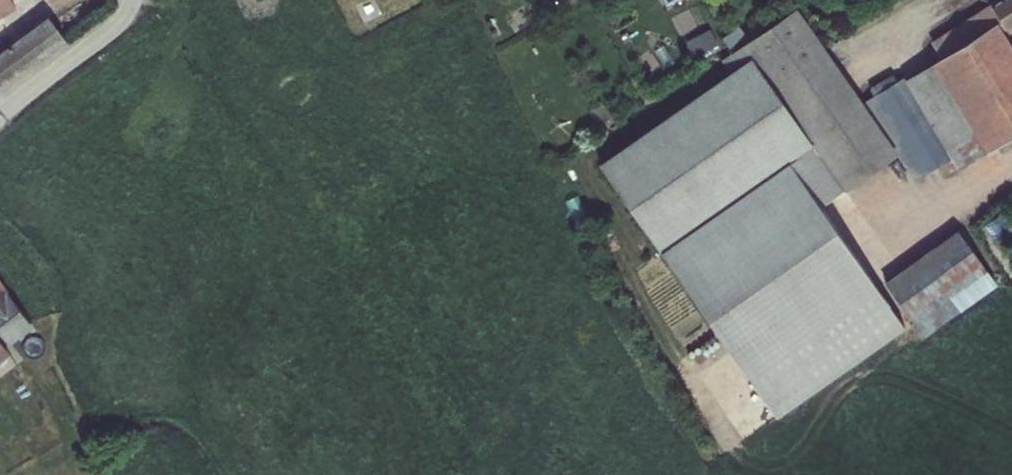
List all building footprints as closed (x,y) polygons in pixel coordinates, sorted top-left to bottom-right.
[(997,146),(1002,152),(1011,145),(1011,49),(1002,33),(1011,27),(1011,0),(1002,0),(934,44),(944,59),(908,80),(906,76),(898,81),(893,75),(870,89),(875,96),(862,104),(896,154),(915,181),(936,166),(941,173),(958,162),(962,166),(997,146)] [(744,44),(844,189),(896,154),(862,104),(825,51),(796,9),(744,44)] [(63,33),(48,13),(0,46),(0,77),(63,33)] [(750,62),(599,167),(660,254),(791,163),(825,211),(845,197),(750,62)] [(789,172),(663,259),(779,421),(907,334),(789,172)] [(922,335),(996,284),(958,231),(886,283),(922,335)] [(8,341),(31,324),(0,283),(0,331),(8,341)] [(9,353),(0,342),(0,359),(9,353)]
